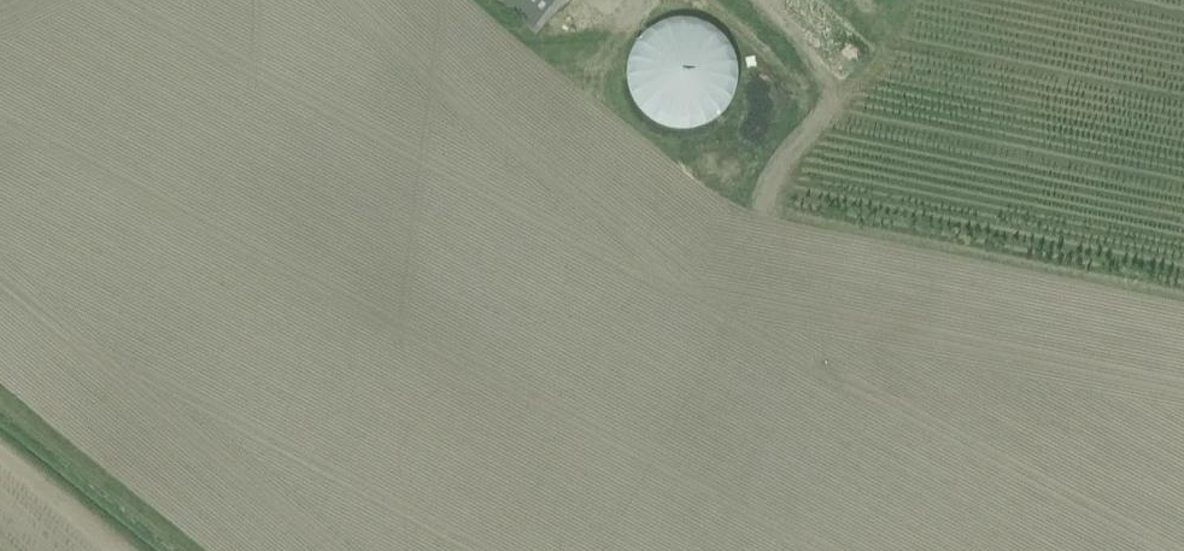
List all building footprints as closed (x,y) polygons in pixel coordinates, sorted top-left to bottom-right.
[(535,37),(568,0),(494,0),(535,37)] [(651,35),(647,38),(643,41),(640,44),(637,48),(634,52),(632,56),(630,61),(628,66),(627,70),(626,75),(626,80),(626,85),(626,90),(627,95),(629,99),(631,104),(633,108),(635,112),(638,116),(641,120),(645,123),(649,127),(653,129),(657,132),(662,133),(667,135),(671,136),(676,137),(681,137),(686,137),(691,136),(696,135),(700,134),(705,132),(709,130),(713,127),(717,124),(721,121),(724,117),(727,113),(730,109),(732,105),(734,100),(735,95),(736,91),(737,86),(737,81),(737,76),(736,71),(735,67),(734,62),(732,58),(730,53),(727,49),(724,46),(721,42),(718,39),(714,36),(710,33),(706,31),(701,29),(697,28),(692,27),(687,26),(683,26),(678,26),(673,26),(668,27),(664,28),(659,30),(655,32),(651,35)]
